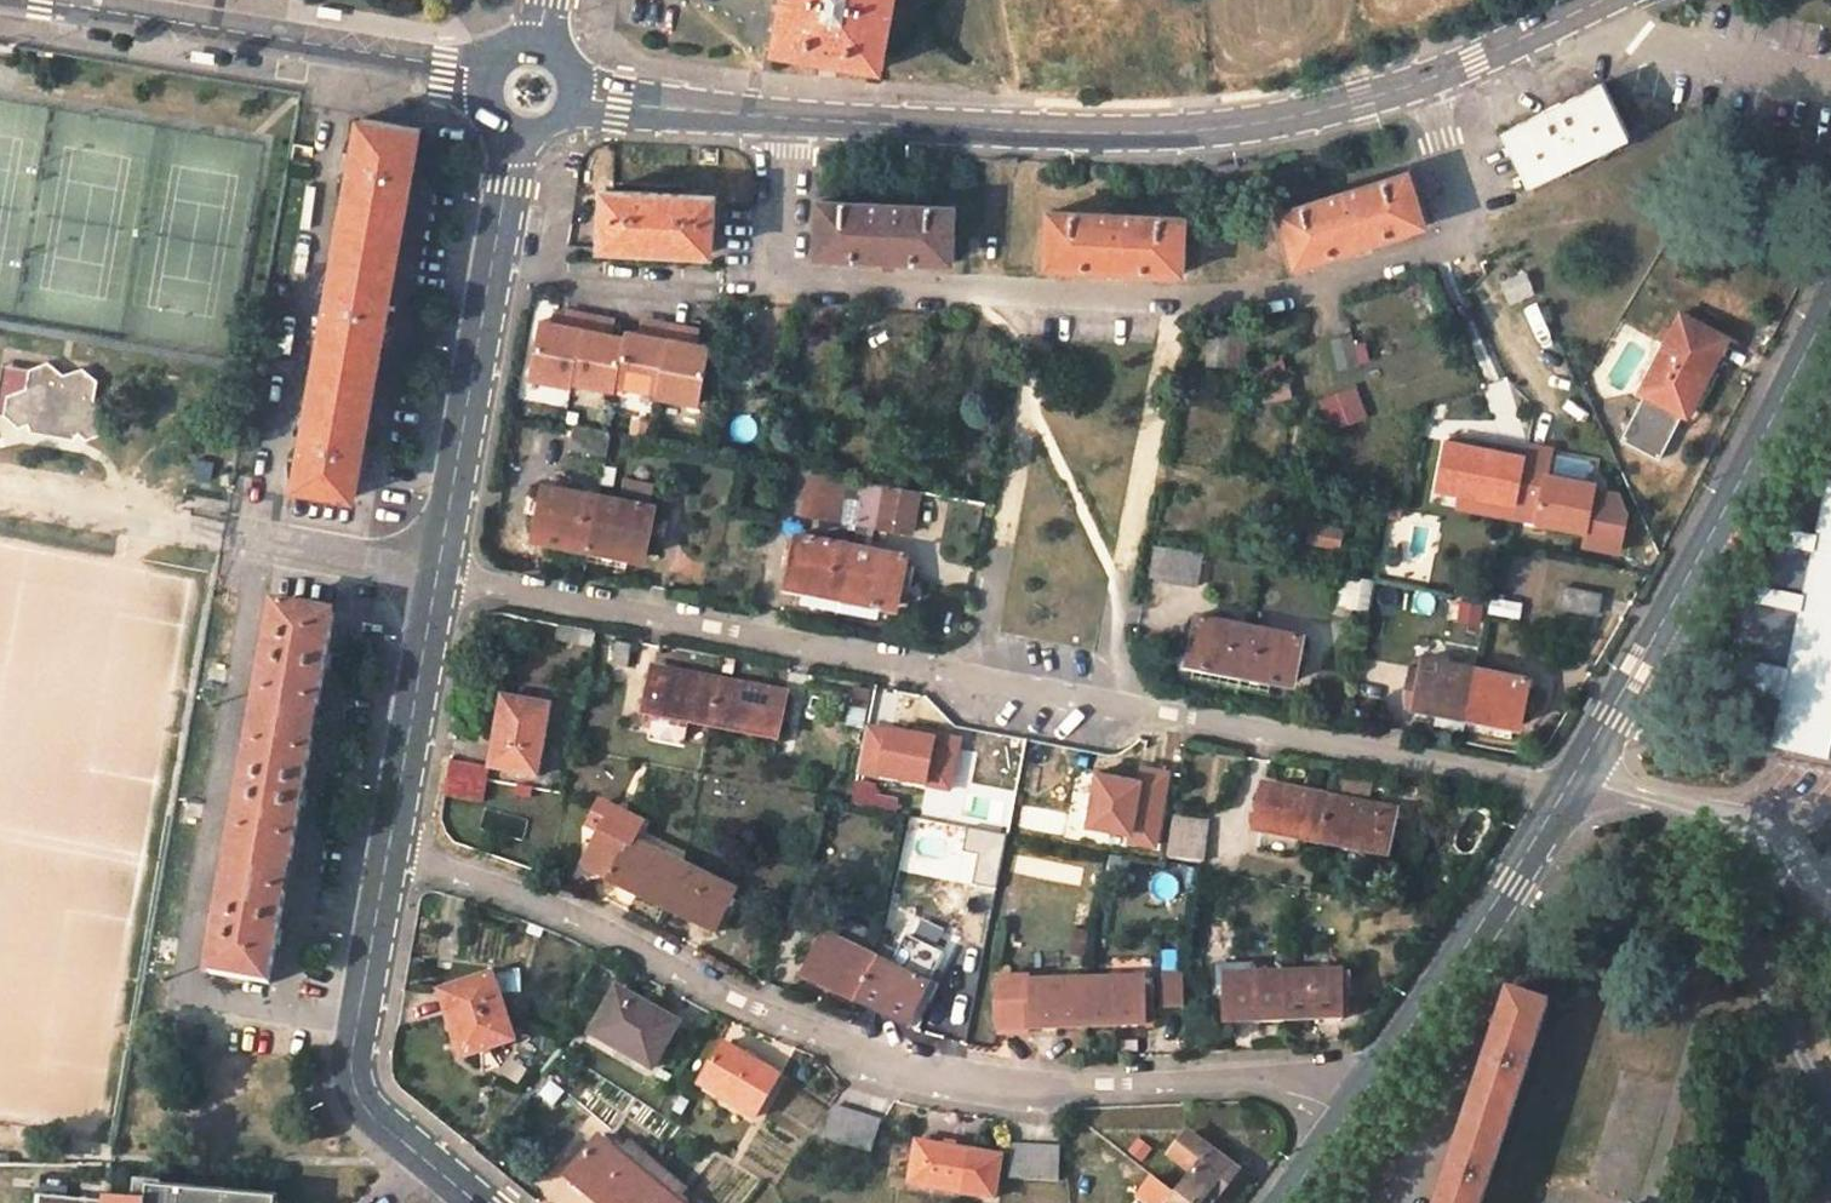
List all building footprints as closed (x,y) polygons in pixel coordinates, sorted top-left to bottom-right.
[(894,0),(785,0),(777,48),(883,68),(894,0)] [(1628,135),(1604,85),(1503,131),(1528,183),(1628,135)] [(420,128),(360,118),(298,483),(357,493),(420,128)] [(1429,220),(1422,198),(1418,199),(1410,171),(1282,212),(1291,239),(1287,241),(1295,263),(1429,220)] [(715,198),(608,191),(606,245),(713,252),(715,198)] [(956,239),(956,237),(958,208),(824,201),(822,230),(821,232),(829,233),(828,254),(879,256),(892,256),(948,258),(950,239),(956,239)] [(1050,214),(1049,239),(1049,244),(1057,245),(1056,265),(1174,270),(1175,250),(1183,250),(1183,246),(1185,219),(1050,214)] [(821,232),(822,230),(817,230),(816,254),(828,254),(829,233),(821,232)] [(950,239),(948,258),(960,259),(961,237),(956,237),(956,239),(950,239)] [(1049,244),(1049,239),(1047,239),(1046,265),(1056,265),(1057,245),(1049,244)] [(1187,246),(1183,246),(1183,250),(1175,250),(1174,270),(1186,271),(1187,246)] [(893,267),(892,256),(879,256),(879,267),(893,267)] [(1509,305),(1536,293),(1525,268),(1498,280),(1509,305)] [(578,379),(590,311),(572,307),(569,321),(547,317),(536,374),(577,382),(578,379)] [(620,380),(629,333),(606,329),(609,315),(590,311),(578,379),(619,387),(620,380)] [(1647,393),(1679,409),(1695,377),(1704,381),(1725,335),(1679,313),(1642,391),(1647,393)] [(662,388),(674,321),(655,318),(653,332),(630,328),(629,333),(620,380),(662,388)] [(661,393),(702,401),(713,344),(691,340),(693,325),(674,321),(662,388),(661,393)] [(1227,366),(1230,336),(1211,334),(1208,365),(1227,366)] [(1339,369),(1370,362),(1364,334),(1333,341),(1339,369)] [(65,371),(51,359),(32,366),(18,362),(11,393),(6,413),(22,426),(41,418),(76,424),(89,438),(108,431),(111,411),(96,398),(99,377),(84,365),(65,371)] [(6,413),(18,362),(8,360),(0,393),(0,412),(6,413)] [(1695,377),(1679,409),(1686,413),(1695,417),(1713,384),(1704,381),(1695,377)] [(1264,404),(1293,398),(1289,379),(1260,386),(1264,404)] [(1320,397),(1331,430),(1368,418),(1357,385),(1320,397)] [(1624,438),(1663,459),(1686,413),(1679,409),(1647,393),(1624,438)] [(608,455),(613,428),(580,422),(574,449),(608,455)] [(1524,456),(1526,447),(1471,434),(1469,443),(1524,456)] [(1435,486),(1516,505),(1524,456),(1469,443),(1445,437),(1435,486)] [(1545,477),(1547,465),(1550,451),(1526,447),(1524,456),(1516,505),(1514,519),(1586,530),(1592,492),(1593,485),(1565,480),(1545,477)] [(1568,468),(1547,465),(1545,477),(1565,480),(1568,468)] [(843,473),(811,467),(805,507),(836,514),(843,473)] [(1830,736),(1830,476),(1828,475),(1814,546),(1775,539),(1758,598),(1740,593),(1729,657),(1767,666),(1764,679),(1785,684),(1773,740),(1828,751),(1830,736)] [(919,488),(884,481),(877,524),(910,531),(919,488)] [(539,536),(593,543),(602,494),(550,487),(539,536)] [(1592,492),(1586,530),(1584,545),(1619,551),(1625,513),(1615,496),(1592,492)] [(653,506),(602,494),(593,543),(645,553),(653,506)] [(1341,527),(1314,523),(1310,540),(1337,546),(1341,527)] [(1430,554),(1429,523),(1411,524),(1413,554),(1430,554)] [(846,607),(848,593),(857,545),(801,534),(792,583),(809,586),(806,599),(846,607)] [(908,555),(857,545),(848,593),(846,607),(881,614),(884,600),(899,603),(908,555)] [(1203,555),(1162,547),(1157,577),(1199,584),(1203,555)] [(1337,607),(1371,608),(1372,578),(1338,576),(1337,607)] [(1601,594),(1564,588),(1561,608),(1598,613),(1601,594)] [(1458,597),(1455,621),(1480,624),(1483,601),(1458,597)] [(1521,616),(1522,600),(1490,597),(1488,613),(1521,616)] [(336,617),(276,605),(213,972),(271,981),(336,617)] [(1244,670),(1252,626),(1201,617),(1193,661),(1244,670)] [(1300,637),(1252,626),(1244,670),(1293,680),(1300,637)] [(630,644),(618,642),(615,663),(627,665),(630,644)] [(1467,714),(1476,670),(1413,659),(1406,692),(1414,694),(1413,703),(1435,707),(1467,714)] [(647,712),(711,725),(719,682),(656,669),(647,712)] [(1529,679),(1476,670),(1467,714),(1519,724),(1529,679)] [(786,695),(719,682),(711,725),(778,739),(786,695)] [(848,725),(863,727),(869,689),(854,687),(848,725)] [(1414,694),(1406,692),(1405,701),(1413,703),(1414,694)] [(539,772),(549,703),(503,696),(494,767),(539,772)] [(1464,727),(1467,714),(1435,707),(1432,721),(1464,727)] [(1015,777),(888,756),(881,797),(1009,820),(1010,815),(1054,823),(1060,785),(1015,777)] [(447,758),(441,796),(483,803),(489,765),(447,758)] [(1083,832),(1161,842),(1170,767),(1141,763),(1140,773),(1091,767),(1083,832)] [(1256,830),(1324,841),(1332,800),(1264,788),(1256,830)] [(1394,810),(1332,800),(1324,841),(1386,852),(1394,810)] [(1206,861),(1209,819),(1171,816),(1168,859),(1206,861)] [(584,866),(665,907),(683,866),(603,826),(584,866)] [(735,892),(683,866),(665,907),(716,931),(735,892)] [(1160,875),(1157,897),(1175,900),(1179,878),(1160,875)] [(902,918),(889,915),(883,944),(897,946),(902,918)] [(807,976),(859,999),(878,959),(824,936),(807,976)] [(927,986),(878,959),(859,999),(909,1022),(927,986)] [(1218,976),(1227,975),(1254,974),(1253,965),(1218,965),(1218,976)] [(1162,1005),(1184,1005),(1184,971),(1162,972),(1162,1005)] [(521,974),(499,973),(499,986),(520,988),(521,974)] [(1229,1021),(1287,1019),(1285,973),(1254,974),(1227,975),(1229,1021)] [(1339,974),(1285,973),(1287,1019),(1342,1019),(1339,974)] [(515,1037),(493,975),(445,993),(467,1055),(515,1037)] [(1089,1026),(1088,983),(1032,985),(1032,979),(1001,979),(998,991),(997,1006),(997,1014),(997,1016),(999,1022),(1000,1026),(1033,1026),(1033,1027),(1089,1026)] [(1088,983),(1089,1026),(1146,1023),(1146,1022),(1155,1022),(1154,986),(1145,986),(1146,981),(1088,983)] [(676,1022),(617,987),(593,1034),(652,1067),(676,1022)] [(1509,994),(1440,1202),(1482,1202),(1546,1005),(1509,994)] [(778,1076),(724,1046),(702,1085),(756,1117),(778,1076)] [(880,1120),(834,1106),(825,1135),(871,1149),(880,1120)] [(1179,1194),(1191,1202),(1201,1202),(1210,1191),(1218,1197),(1237,1171),(1189,1134),(1172,1156),(1194,1174),(1179,1194)] [(605,1202),(628,1202),(659,1166),(631,1145),(625,1151),(615,1144),(611,1148),(597,1137),(569,1173),(605,1202)] [(999,1156),(918,1143),(912,1181),(994,1196),(999,1156)] [(1061,1150),(1012,1146),(1010,1174),(1057,1178),(1061,1150)] [(659,1166),(628,1202),(686,1202),(687,1201),(676,1191),(680,1183),(659,1166)] [(32,1202),(275,1202),(275,1200),(32,1191),(32,1202)] [(1218,1197),(1210,1191),(1201,1202),(1214,1202),(1218,1197)] [(1179,1194),(1172,1202),(1191,1202),(1179,1194)]
